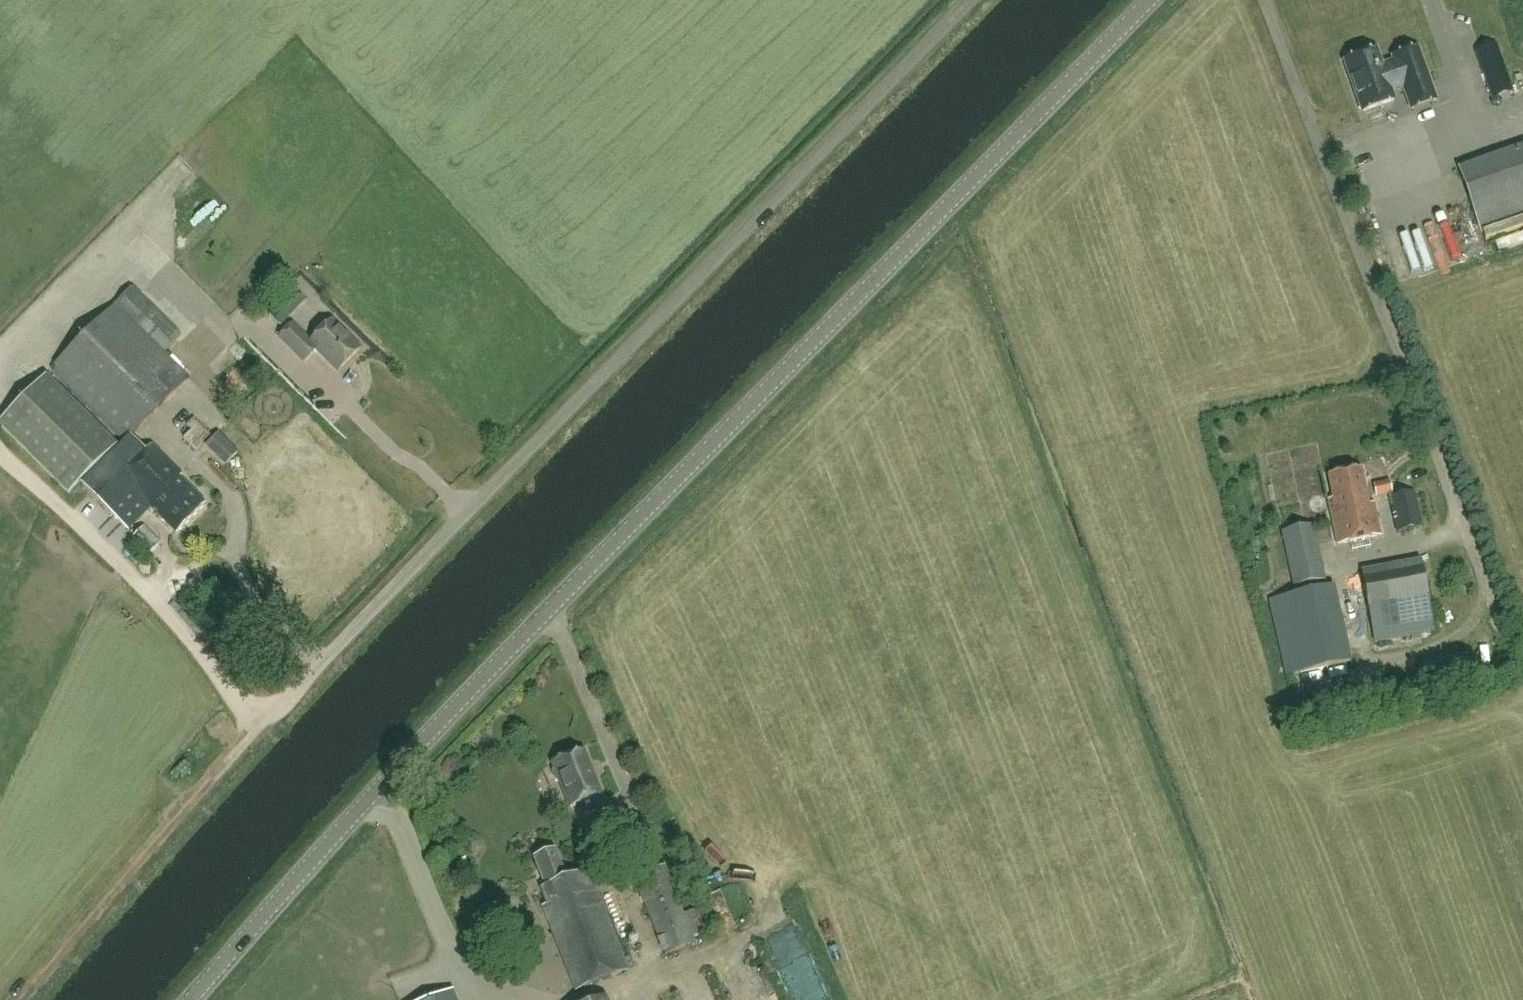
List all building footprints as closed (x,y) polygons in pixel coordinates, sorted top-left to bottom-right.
[(1404,86),(1407,94),(1412,109),(1436,101),(1417,47),(1393,55),(1395,61),(1382,65),(1376,50),(1373,51),(1369,48),(1358,52),(1357,57),(1345,61),(1363,112),(1394,101),(1391,91),(1404,86)] [(1458,169),(1480,230),(1522,215),(1522,146),(1458,169)] [(133,287),(52,370),(125,442),(71,497),(89,514),(101,503),(129,530),(151,508),(177,533),(206,503),(179,478),(183,474),(152,444),(147,450),(132,436),(190,377),(165,353),(182,336),(133,287)] [(316,349),(338,371),(361,348),(332,320),(311,342),(293,324),(280,337),(304,361),(316,349)] [(0,422),(0,425),(70,494),(118,445),(46,375),(0,422)] [(184,437),(196,450),(211,436),(199,423),(184,437)] [(237,450),(217,431),(207,441),(227,460),(237,450)] [(1329,474),(1334,497),(1328,498),(1338,545),(1382,535),(1374,495),(1368,497),(1362,467),(1329,474)] [(1393,493),(1390,480),(1374,484),(1377,497),(1393,493)] [(1423,526),(1415,491),(1390,497),(1398,531),(1423,526)] [(1282,531),(1294,587),(1326,580),(1314,524),(1282,531)] [(143,526),(134,537),(133,538),(151,554),(161,543),(143,526)] [(1435,630),(1421,560),(1362,572),(1376,642),(1435,630)] [(1287,674),(1350,660),(1335,592),(1330,593),(1329,587),(1271,600),(1287,674)] [(552,762),(554,767),(552,772),(555,781),(560,781),(570,806),(601,794),(583,750),(552,762)] [(608,886),(620,882),(607,847),(595,851),(608,886)] [(555,849),(534,858),(545,886),(541,888),(547,903),(542,905),(576,990),(629,969),(589,869),(567,878),(555,849)] [(665,866),(634,878),(666,955),(696,942),(665,866)] [(526,939),(537,935),(534,927),(523,930),(526,939)] [(589,999),(606,999),(610,999),(609,987),(588,989),(589,999)]
